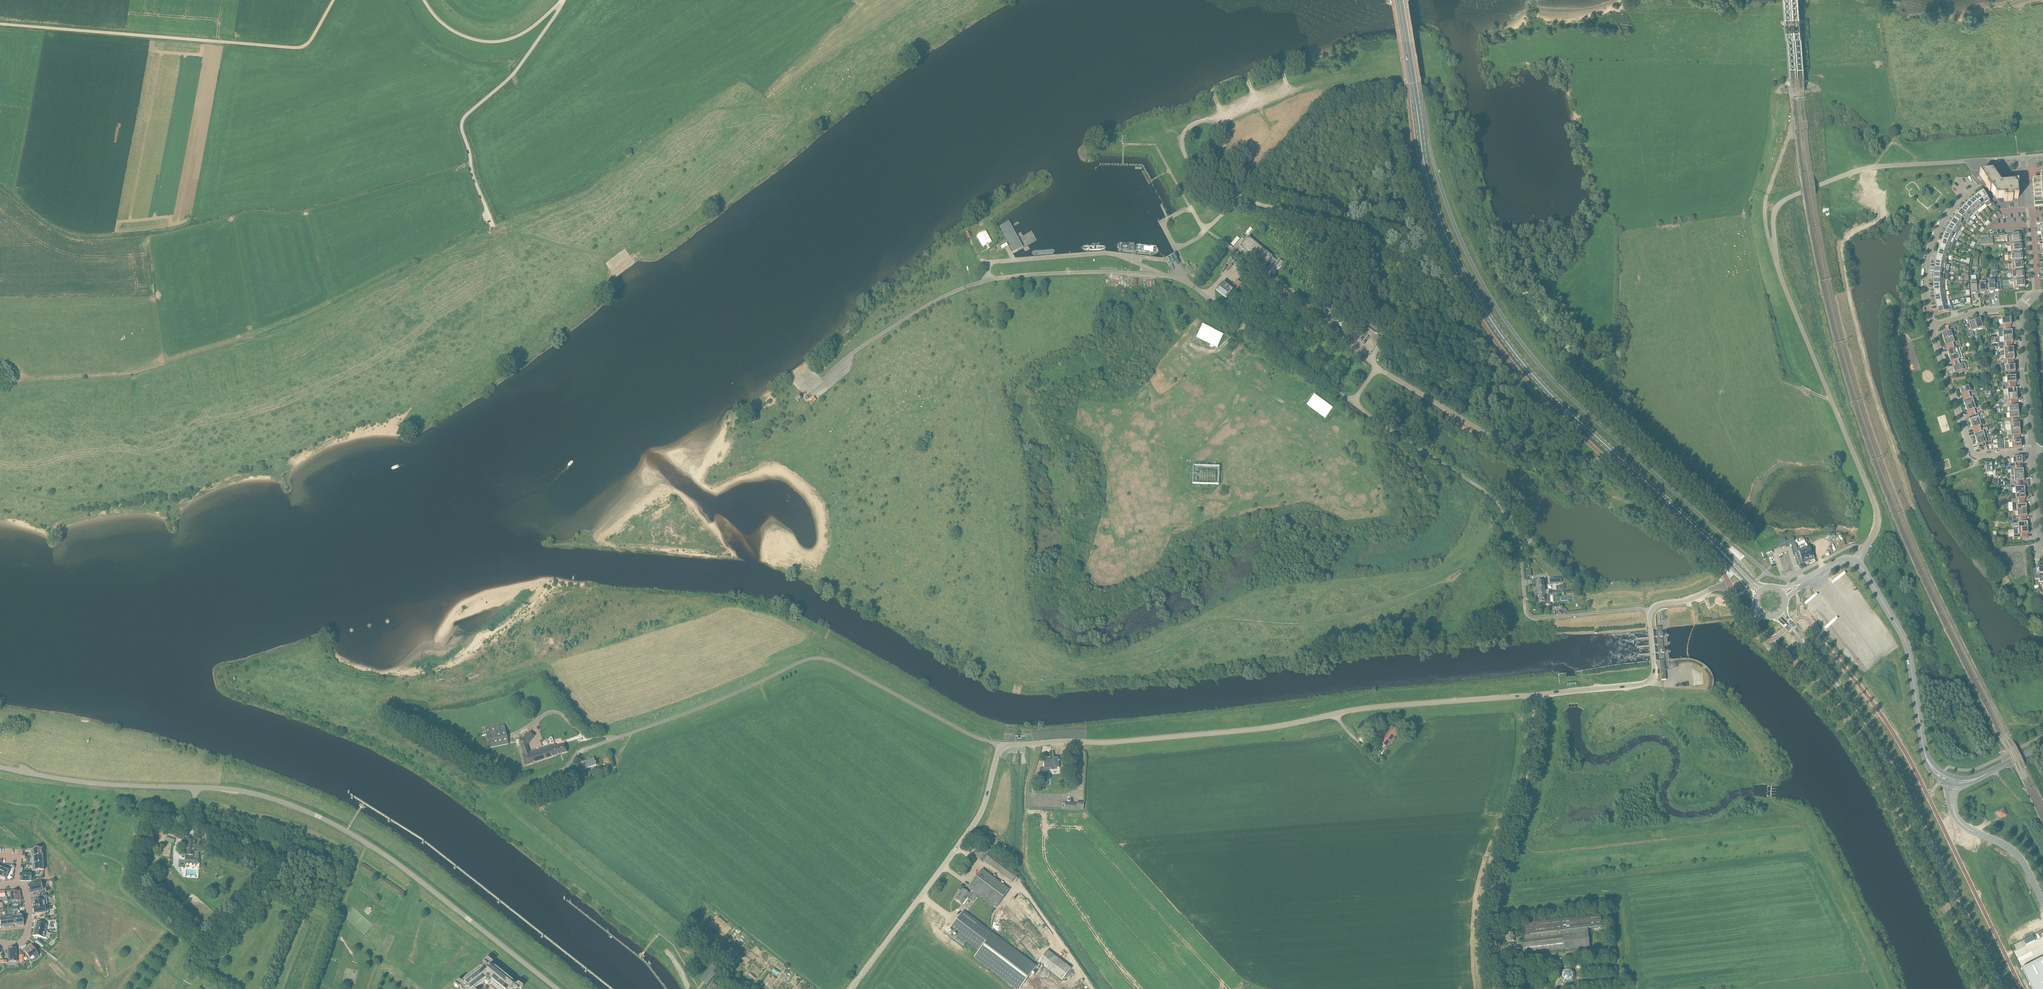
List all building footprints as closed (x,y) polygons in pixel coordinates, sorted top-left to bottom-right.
[(2015,184),(2001,185),(1992,173),(1979,174),(1997,199),(2004,198),(2004,201),(2012,201),(2012,200),(2012,199),(2018,198),(2017,187),(2018,187),(2018,183),(2015,183),(2015,184)] [(2032,180),(2033,183),(2034,204),(2035,206),(2042,205),(2042,177),(2042,179),(2032,180)] [(1980,194),(1978,196),(1979,196),(1985,204),(1987,207),(1991,204),(1990,201),(1983,192),(1981,193),(1980,194)] [(1978,196),(1973,199),(1974,200),(1981,208),(1985,204),(1979,196),(1978,196)] [(1973,199),(1969,203),(1970,203),(1977,211),(1981,208),(1974,200),(1973,199)] [(1966,205),(1965,207),(1975,217),(1978,213),(1977,211),(1970,203),(1969,203),(1968,204),(1966,205)] [(1962,210),(1961,211),(1961,212),(1969,219),(1971,220),(1975,217),(1965,207),(1963,208),(1962,210)] [(1958,214),(1957,216),(1958,216),(1966,223),(1968,224),(1971,220),(1969,219),(1961,212),(1961,211),(1959,213),(1958,214)] [(1957,216),(1953,220),(1954,221),(1963,227),(1966,223),(1958,216),(1957,216)] [(1953,220),(1950,225),(1951,225),(1960,231),(1963,227),(1954,221),(1953,220)] [(1009,222),(1000,226),(1014,251),(1022,246),(1009,222)] [(1950,225),(1947,230),(1948,231),(1959,237),(1962,232),(1960,231),(1951,225),(1950,225)] [(976,235),(982,246),(992,242),(986,230),(976,235)] [(1947,230),(1944,235),(1945,236),(1954,240),(1957,241),(1959,237),(1948,231),(1947,230)] [(2019,233),(2005,234),(2005,243),(2021,242),(2021,237),(2019,238),(2019,233)] [(1944,235),(1942,241),(1943,241),(1952,245),(1954,240),(1945,236),(1944,235)] [(1989,238),(1989,235),(1982,236),(1982,239),(1980,239),(1980,245),(1993,244),(1992,238),(1989,238)] [(1240,239),(1237,236),(1231,244),(1234,246),(1240,239)] [(1249,238),(1241,247),(1255,259),(1257,261),(1265,267),(1268,270),(1268,269),(1275,260),(1276,260),(1273,257),(1271,256),(1270,255),(1249,238)] [(1942,241),(1940,246),(1950,250),(1952,245),(1943,241),(1942,241)] [(2013,252),(2020,251),(2022,251),(2021,246),(2020,247),(2020,242),(2021,242),(2005,243),(2005,245),(2005,246),(2006,247),(2007,247),(2010,247),(2011,252),(2013,252)] [(1940,246),(1938,252),(1939,252),(1949,255),(1950,250),(1940,246)] [(2021,256),(2020,251),(2013,252),(2014,255),(2008,255),(2008,261),(2014,261),(2021,260),(2022,260),(2022,255),(2021,256)] [(1938,252),(1936,257),(1937,257),(1947,260),(1949,255),(1939,252),(1938,252)] [(2008,264),(2009,270),(2023,269),(2023,264),(2021,265),(2021,260),(2014,261),(2014,262),(2014,264),(2012,264),(2008,264)] [(2009,279),(2010,279),(2024,278),(2024,273),(2022,273),(2022,269),(2023,269),(2009,270),(2015,270),(2015,273),(2012,273),(2013,279),(2009,279)] [(1985,282),(1979,282),(1980,285),(1980,294),(1985,293),(1985,292),(1987,292),(1989,291),(1988,278),(1985,279),(1985,282)] [(1994,278),(1988,278),(1989,291),(1989,293),(1994,292),(1994,291),(1998,291),(1998,288),(1998,284),(1998,281),(1997,278),(1994,278)] [(2024,278),(2010,279),(2010,282),(2013,282),(2014,289),(2019,289),(2019,288),(2025,287),(2024,282),(2023,282),(2022,278),(2024,278)] [(1236,290),(1242,282),(1237,279),(1231,287),(1236,290)] [(1976,279),(1970,280),(1971,294),(1976,294),(1976,292),(1978,292),(1980,292),(1980,294),(1980,285),(1977,285),(1976,279)] [(1223,282),(1217,290),(1227,298),(1233,290),(1223,282)] [(1936,303),(1935,304),(1936,306),(1936,309),(1937,309),(1947,307),(1951,306),(1950,301),(1946,301),(1936,303)] [(1938,315),(1949,312),(1949,311),(1947,307),(1936,309),(1938,315)] [(1336,314),(1332,319),(1337,324),(1342,318),(1336,314)] [(2002,325),(1997,325),(1997,329),(2011,328),(2011,325),(2012,325),(2011,318),(2007,319),(2006,318),(2003,318),(2003,319),(2002,319),(2002,325)] [(1343,319),(1338,324),(1342,328),(1347,322),(1343,319)] [(1980,319),(1974,321),(1977,330),(1982,328),(1984,333),(1987,332),(1983,319),(1980,320),(1980,319)] [(1972,331),(1977,330),(1974,321),(1969,323),(1966,324),(1966,326),(1964,327),(1967,338),(1974,336),(1972,331)] [(1955,327),(1942,331),(1943,334),(1942,335),(1944,340),(1953,337),(1956,336),(1954,331),(1956,331),(1955,327)] [(2011,328),(1997,329),(1998,332),(2003,332),(2003,337),(2013,336),(2012,330),(2011,330),(2011,328)] [(1203,329),(1200,334),(1213,343),(1216,337),(1203,329)] [(1361,335),(1354,330),(1348,337),(1353,341),(1357,337),(1358,338),(1361,335)] [(2000,343),(1998,343),(1999,346),(2012,345),(2012,342),(2013,342),(2013,336),(2003,337),(2003,342),(2003,343),(2000,343)] [(1953,337),(1944,340),(1945,346),(1946,346),(1947,348),(1960,344),(1959,341),(1954,342),(1953,337)] [(1948,351),(1947,351),(1949,357),(1958,354),(1956,349),(1961,348),(1960,344),(1947,348),(1948,351)] [(2012,345),(1999,346),(1999,350),(2004,349),(2004,355),(2014,354),(2013,348),(2012,348),(2012,345)] [(1958,354),(1949,357),(1951,363),(1952,362),(1953,365),(1966,361),(1965,361),(1964,358),(1960,359),(1958,354)] [(2005,360),(2000,360),(2000,362),(2000,364),(2005,364),(2014,363),(2013,360),(2014,360),(2014,354),(2004,355),(2005,360)] [(1366,363),(1359,358),(1355,363),(1362,368),(1366,363)] [(1954,368),(1953,368),(1955,374),(1959,373),(1963,372),(1962,372),(1964,371),(1967,370),(1965,365),(1968,364),(1968,363),(1967,361),(1966,361),(1953,365),(1954,368)] [(2005,364),(2000,364),(2000,367),(2001,367),(2002,373),(2006,373),(2015,372),(2015,366),(2014,366),(2014,363),(2005,364)] [(2003,383),(2002,383),(2002,387),(2005,386),(2015,385),(2015,383),(2016,382),(2016,376),(2006,377),(2004,377),(2004,383),(2003,383)] [(2005,386),(2002,387),(2002,390),(2007,390),(2008,395),(2017,394),(2017,388),(2016,388),(2015,385),(2005,386)] [(1962,395),(1963,398),(1976,394),(1975,390),(1970,392),(1968,386),(1967,387),(1967,386),(1964,387),(1964,388),(1959,389),(1961,395),(1962,395)] [(806,397),(812,404),(817,400),(810,393),(806,397)] [(1963,401),(1965,406),(1974,404),(1972,398),(1977,397),(1976,394),(1963,398),(1964,401),(1963,401)] [(2004,401),(2003,401),(2003,404),(2017,403),(2017,400),(2018,400),(2017,394),(2008,395),(2004,395),(2004,401)] [(2017,403),(2003,404),(2004,408),(2005,407),(2006,413),(2009,413),(2019,412),(2018,406),(2017,406),(2017,403)] [(1980,407),(1976,409),(1974,404),(1965,406),(1967,412),(1968,412),(1969,415),(1981,410),(1980,407)] [(1969,418),(1970,423),(1979,420),(1978,417),(1983,414),(1981,410),(1969,415),(1970,417),(1969,418)] [(2010,418),(2005,418),(2005,422),(2018,421),(2018,418),(2019,418),(2019,412),(2009,413),(2010,418)] [(1973,429),(1974,431),(1982,429),(1981,426),(1984,425),(1982,419),(1979,420),(1970,423),(1972,429),(1973,429)] [(2018,421),(2005,422),(2005,425),(2006,431),(2007,431),(2010,430),(2020,430),(2019,424),(2018,421)] [(1974,435),(1976,440),(1988,436),(1986,431),(1988,431),(1987,427),(1982,429),(1974,431),(1975,434),(1974,435)] [(2011,435),(2008,436),(2008,439),(2009,439),(2020,438),(2019,436),(2020,435),(2020,430),(2010,430),(2011,435)] [(1988,436),(1976,440),(1978,446),(1979,445),(1980,449),(1980,448),(1981,451),(1989,450),(1987,446),(1992,444),(1991,441),(1989,441),(1988,436)] [(2020,438),(2009,439),(2009,443),(2011,443),(2012,448),(2021,447),(2021,441),(2020,441),(2020,438)] [(2011,464),(2009,464),(2009,467),(2009,468),(2010,467),(2011,467),(2022,466),(2022,463),(2023,463),(2022,457),(2013,458),(2013,464),(2011,464)] [(1996,478),(1995,464),(1991,465),(1991,464),(1985,464),(1986,469),(1985,469),(1985,472),(1986,472),(1986,474),(1992,473),(1992,478),(1996,478)] [(2011,467),(2010,467),(2011,476),(2024,475),(2023,469),(2022,469),(2022,466),(2011,467)] [(1201,470),(1201,480),(1215,480),(1215,470),(1201,470)] [(2010,485),(2023,484),(2023,481),(2024,481),(2024,475),(2011,476),(2012,481),(2010,482),(2010,483),(2010,485)] [(2023,484),(2010,485),(2010,488),(2012,488),(2013,494),(2025,493),(2025,487),(2024,487),(2023,484)] [(2008,503),(2012,503),(2025,502),(2025,499),(2025,493),(2013,494),(2012,494),(2012,499),(2008,499),(2008,503)] [(2025,502),(2012,503),(2013,511),(2017,511),(2026,510),(2026,504),(2025,505),(2025,502)] [(2017,516),(2012,517),(2013,520),(2026,519),(2026,516),(2027,516),(2026,510),(2017,511),(2017,516)] [(2026,519),(2013,520),(2013,521),(2013,523),(2013,524),(2018,523),(2018,529),(2028,528),(2027,522),(2026,522),(2026,519)] [(2015,529),(2013,529),(2014,534),(2014,538),(2021,538),(2028,537),(2027,534),(2028,534),(2028,528),(2018,529),(2015,529)] [(1842,534),(1831,538),(1835,549),(1846,545),(1842,534)] [(1785,541),(1787,544),(1787,546),(1791,544),(1794,552),(1798,551),(1794,538),(1785,541)] [(1800,542),(1797,543),(1798,546),(1800,550),(1798,551),(1801,559),(1803,564),(1815,559),(1810,547),(1808,547),(1806,544),(1804,540),(1803,541),(1800,542)] [(2033,569),(2034,575),(2034,578),(2040,578),(2040,581),(2042,581),(2042,564),(2041,564),(2041,567),(2036,567),(2036,568),(2033,569)] [(488,748),(508,744),(504,724),(484,728),(486,735),(478,736),(480,748),(488,747),(488,748)] [(1399,731),(1393,726),(1380,741),(1386,747),(1399,731)] [(524,739),(520,741),(524,754),(523,755),(526,765),(560,754),(561,753),(567,752),(564,744),(556,747),(555,745),(537,751),(537,750),(529,753),(526,745),(524,739)] [(1044,768),(1043,768),(1043,770),(1040,770),(1037,780),(1046,782),(1048,770),(1056,769),(1056,768),(1059,768),(1059,761),(1060,761),(1060,760),(1059,761),(1059,757),(1053,757),(1054,759),(1044,760),(1044,768)] [(594,758),(581,762),(582,767),(584,770),(586,769),(597,765),(594,758)] [(2003,809),(1996,812),(1999,819),(2006,815),(2003,809)] [(187,844),(186,860),(198,861),(199,852),(194,851),(195,840),(188,839),(187,841),(186,841),(186,844),(187,844)] [(989,852),(981,846),(974,856),(982,862),(989,852)] [(42,848),(31,849),(31,857),(33,857),(43,856),(42,848)] [(996,857),(989,852),(983,860),(990,865),(996,857)] [(1018,874),(1015,871),(1009,867),(1011,866),(1006,862),(999,872),(1012,882),(1018,874)] [(33,863),(32,864),(33,871),(35,871),(39,871),(44,870),(43,863),(33,864),(33,863)] [(0,873),(0,877),(6,879),(9,871),(10,869),(3,866),(2,867),(3,867),(2,868),(0,873)] [(982,869),(968,888),(978,895),(995,908),(1009,890),(982,869)] [(41,882),(28,885),(29,889),(29,890),(30,893),(43,889),(42,886),(42,885),(41,882)] [(963,889),(956,899),(962,904),(967,897),(973,901),(978,895),(968,888),(966,891),(963,889)] [(20,891),(10,892),(11,902),(21,901),(20,891)] [(47,900),(33,901),(34,908),(48,906),(47,900)] [(950,928),(979,950),(975,957),(1018,988),(1019,988),(1036,966),(963,911),(950,928)] [(11,914),(7,915),(7,916),(7,918),(8,928),(14,927),(14,925),(17,925),(16,915),(11,915),(11,914)] [(23,914),(16,915),(17,925),(17,926),(24,926),(23,914)] [(1533,954),(1533,953),(1533,951),(1537,951),(1537,953),(1564,950),(1589,947),(1587,929),(1602,927),(1601,914),(1523,923),(1524,934),(1521,935),(1522,936),(1522,941),(1524,954),(1533,953),(1533,954)] [(0,917),(0,919),(1,929),(8,928),(7,918),(7,916),(0,917)] [(35,923),(34,929),(45,931),(46,931),(47,925),(35,923)] [(34,929),(33,936),(47,938),(48,931),(46,931),(45,931),(34,929)] [(1506,938),(1507,938),(1508,942),(1522,941),(1522,936),(1514,937),(1514,933),(1512,933),(1512,930),(1505,931),(1506,938)] [(32,945),(24,950),(29,958),(31,961),(35,958),(33,956),(37,953),(32,945)] [(11,949),(8,949),(9,962),(13,962),(14,962),(17,962),(16,948),(12,948),(11,948),(11,949)] [(1047,950),(1038,962),(1062,981),(1071,968),(1047,950)] [(2021,969),(2031,988),(2042,988),(2042,958),(2021,969)] [(460,988),(475,988),(485,982),(485,983),(486,984),(487,984),(488,984),(489,983),(489,981),(488,981),(489,980),(490,981),(492,982),(491,983),(491,984),(498,988),(521,988),(523,987),(517,983),(517,984),(492,963),(487,959),(482,963),(459,981),(458,981),(453,985),(458,988),(459,988),(461,988),(460,988)] [(701,980),(706,984),(718,969),(712,965),(701,980)] [(1560,975),(1560,976),(1560,977),(1561,978),(1561,979),(1562,980),(1563,981),(1564,981),(1564,982),(1565,982),(1566,982),(1567,983),(1568,983),(1569,983),(1569,982),(1570,982),(1571,982),(1572,981),(1573,981),(1573,980),(1574,980),(1574,979),(1575,979),(1575,978),(1575,977),(1575,976),(1576,975),(1575,974),(1575,973),(1575,972),(1575,971),(1574,971),(1574,970),(1573,969),(1572,968),(1571,968),(1570,968),(1570,967),(1569,967),(1568,967),(1567,967),(1566,967),(1566,968),(1565,968),(1564,968),(1563,969),(1562,970),(1561,971),(1561,972),(1561,973),(1560,973),(1560,974),(1560,975)]
